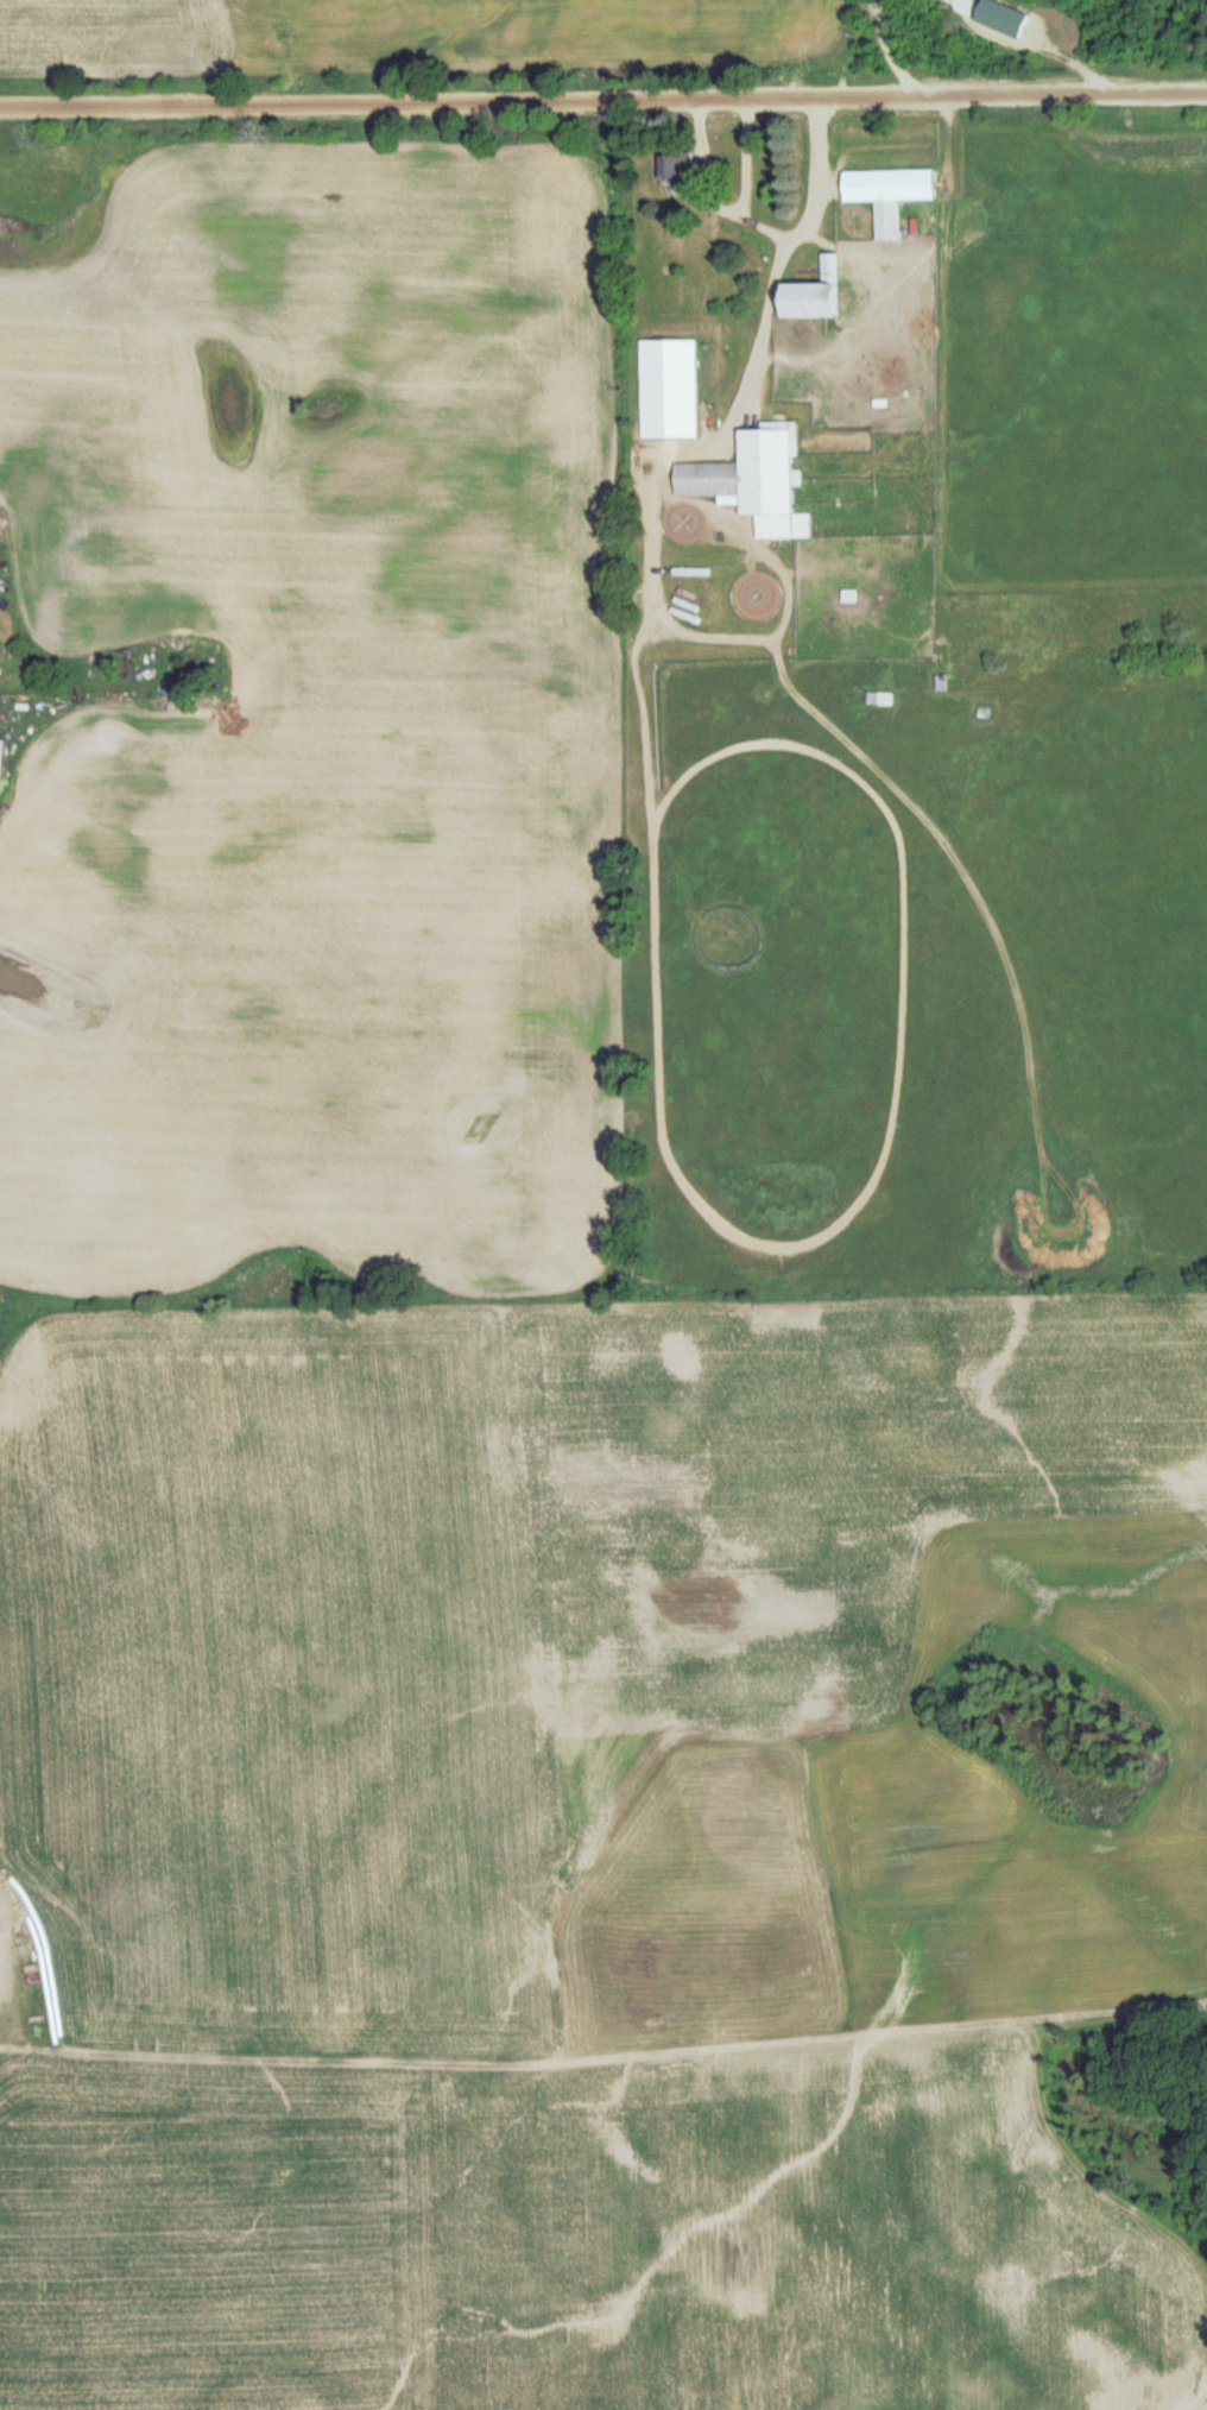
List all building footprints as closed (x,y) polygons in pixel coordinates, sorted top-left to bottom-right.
[(661,194),(691,194),(691,156),(661,156),(661,194)] [(899,201),(876,201),(876,242),(899,242),(899,201)] [(781,318),(838,318),(838,255),(820,255),(820,284),(781,284),(781,318)] [(739,463),(674,464),(674,497),(740,496),(740,516),(756,516),(756,540),(811,539),(810,514),(793,514),(793,486),(802,485),(801,471),(793,471),(793,455),(798,455),(798,422),(761,423),(762,431),(739,431),(739,463)] [(867,707),(892,707),(892,694),(867,694),(867,707)]
